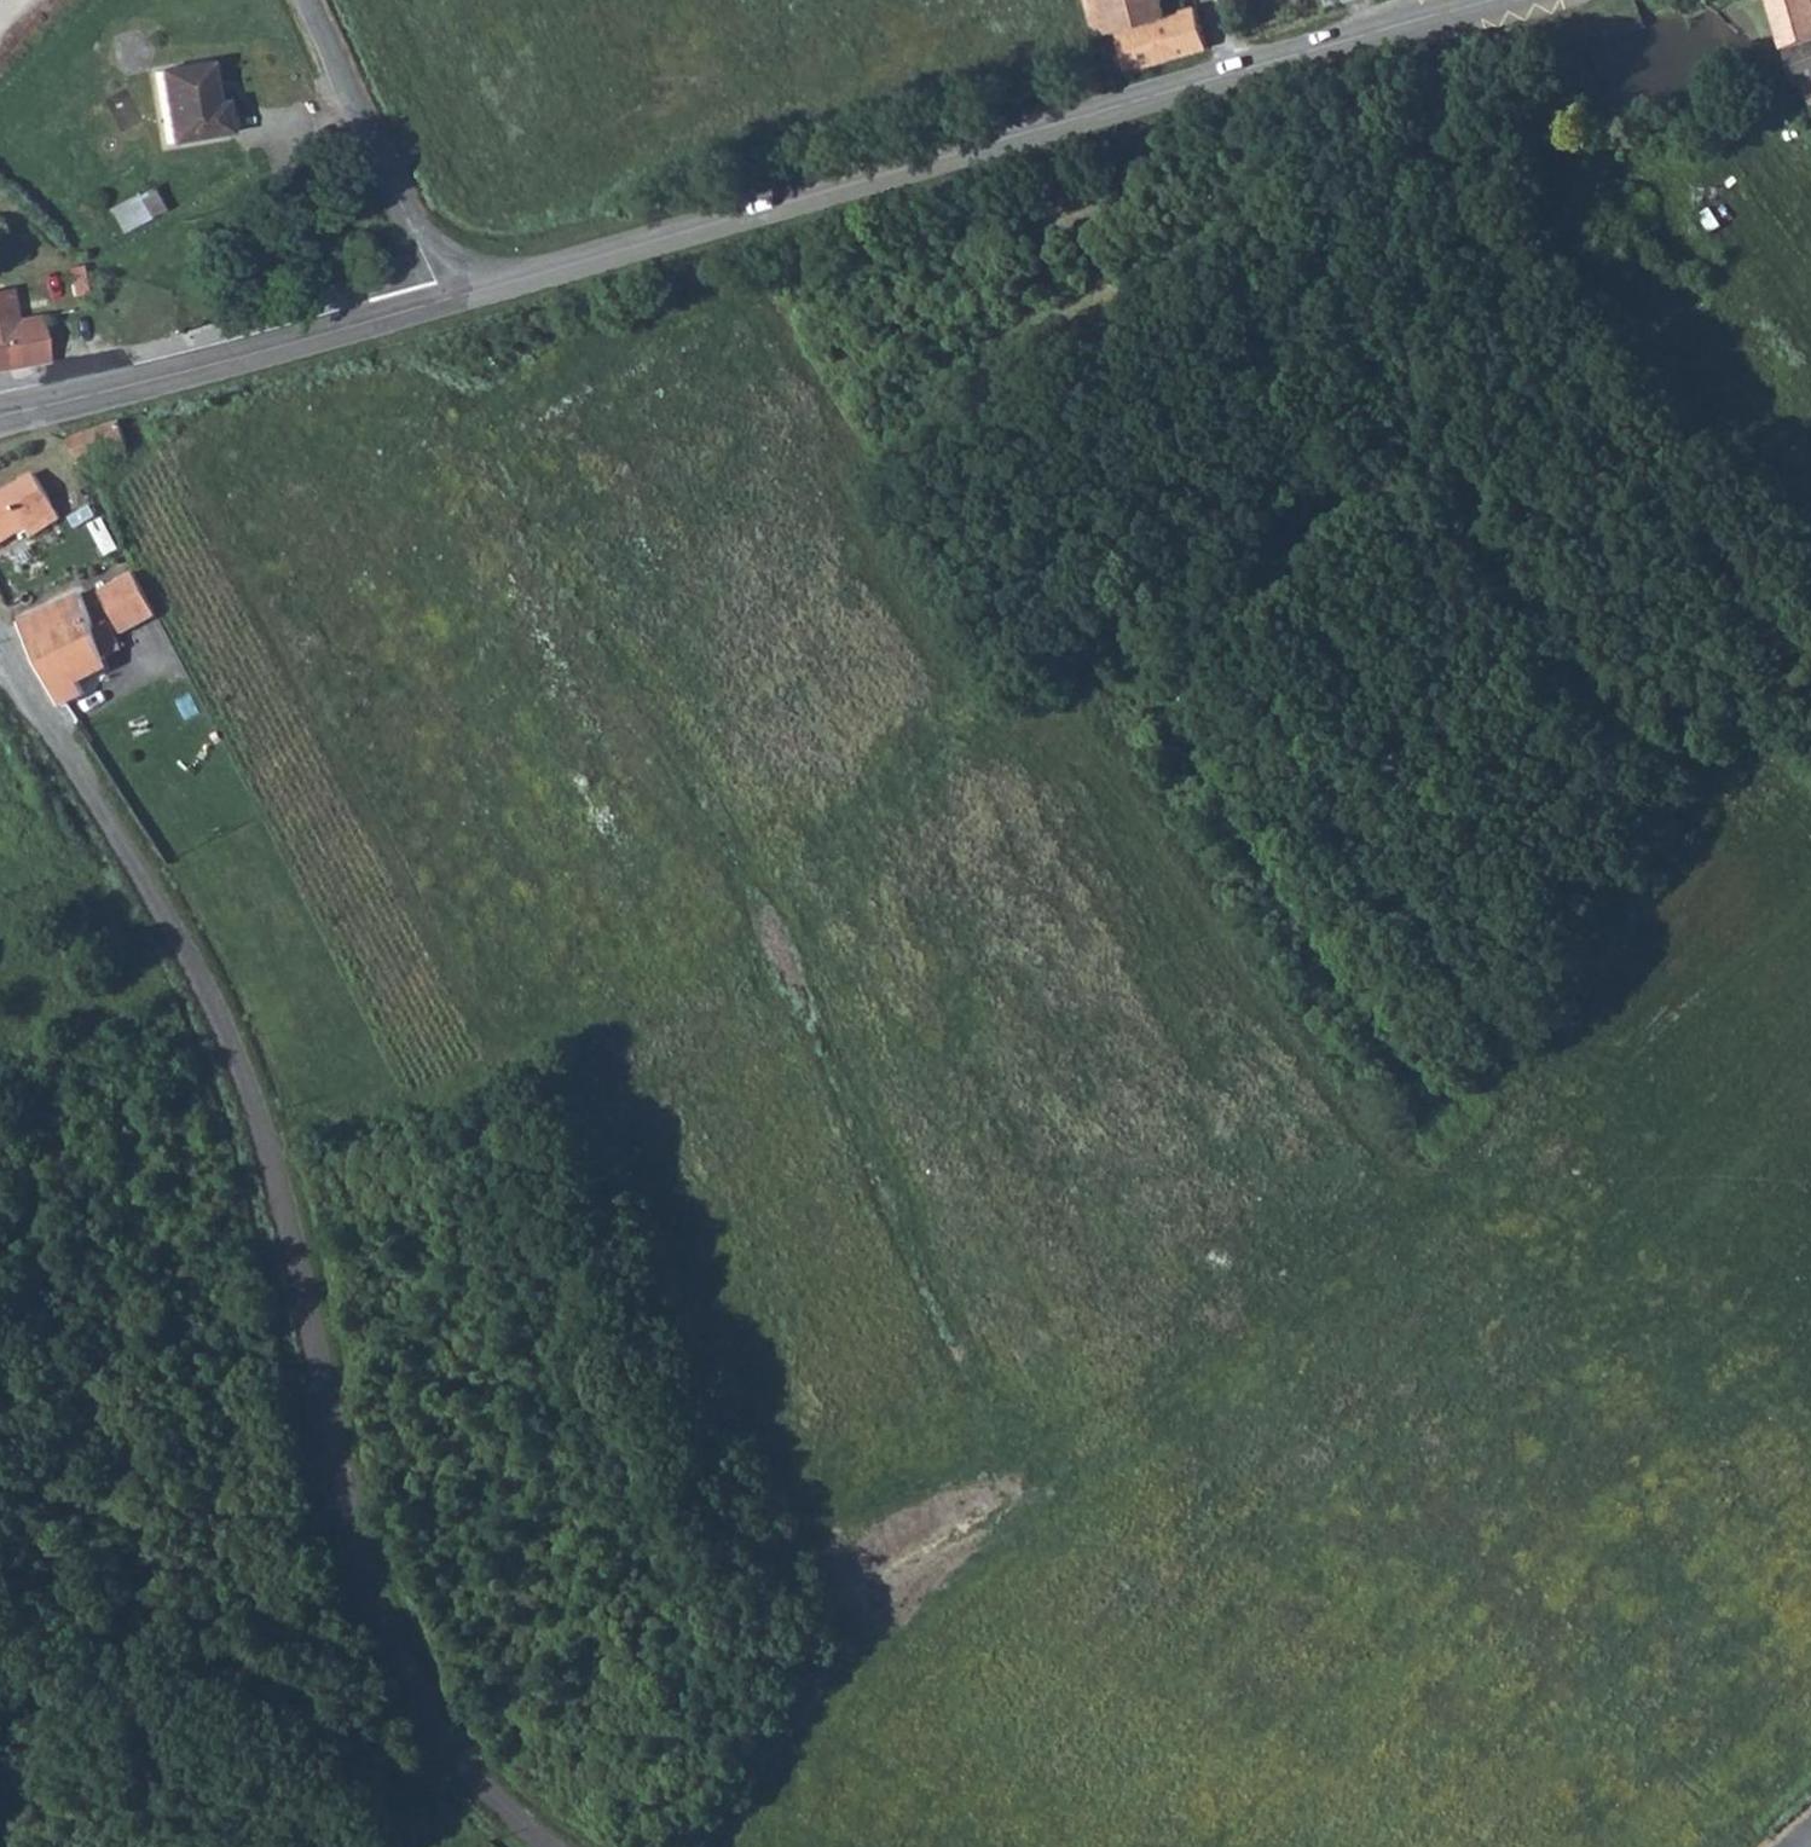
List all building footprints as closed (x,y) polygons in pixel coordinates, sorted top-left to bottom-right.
[(1097,36),(1118,31),(1128,71),(1209,48),(1197,6),(1166,14),(1163,0),(1123,0),(1110,3),(1109,0),(1087,0),(1097,36)] [(1796,89),(1804,86),(1810,84),(1810,0),(1771,0),(1796,89)] [(215,111),(207,65),(155,73),(167,145),(227,134),(223,109),(215,111)] [(107,209),(121,235),(164,213),(150,187),(107,209)] [(47,363),(39,318),(15,322),(9,290),(0,291),(0,371),(47,363)] [(0,496),(0,545),(27,528),(33,537),(62,519),(57,509),(35,474),(0,496)] [(101,592),(123,634),(158,616),(135,574),(101,592)] [(61,706),(86,694),(80,682),(78,678),(87,673),(84,669),(97,663),(123,651),(112,624),(96,632),(82,595),(22,625),(61,706)] [(78,678),(80,682),(101,672),(97,663),(84,669),(87,673),(78,678)]
